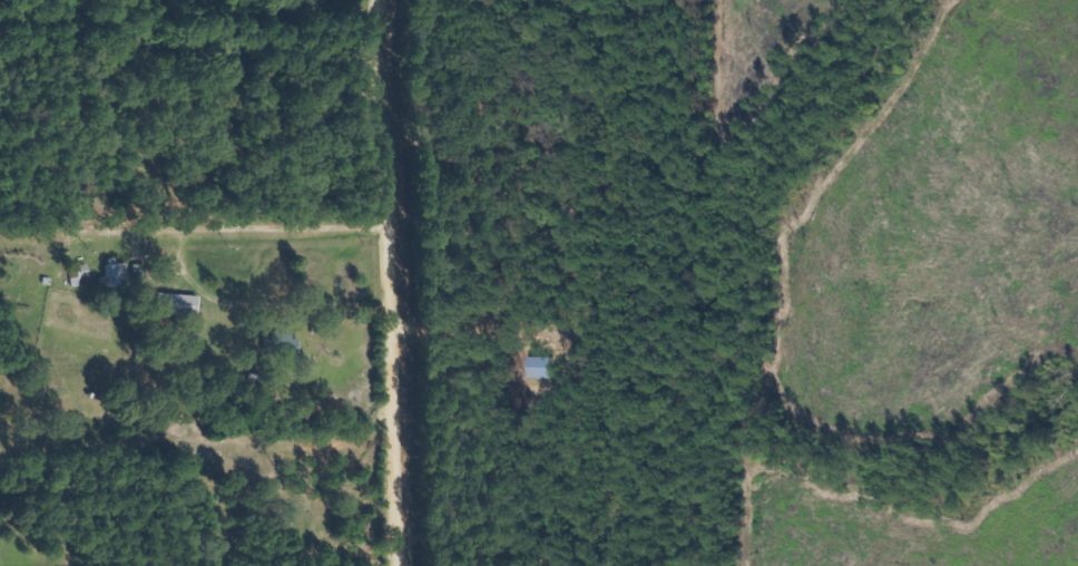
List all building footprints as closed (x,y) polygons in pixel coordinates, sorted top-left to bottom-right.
[(123,263),(103,263),(103,286),(123,286),(123,263)] [(76,279),(86,277),(83,264),(65,267),(68,286),(78,285),(76,279)] [(153,313),(194,317),(196,296),(155,292),(153,313)] [(261,334),(261,356),(295,356),(295,334),(261,334)]
